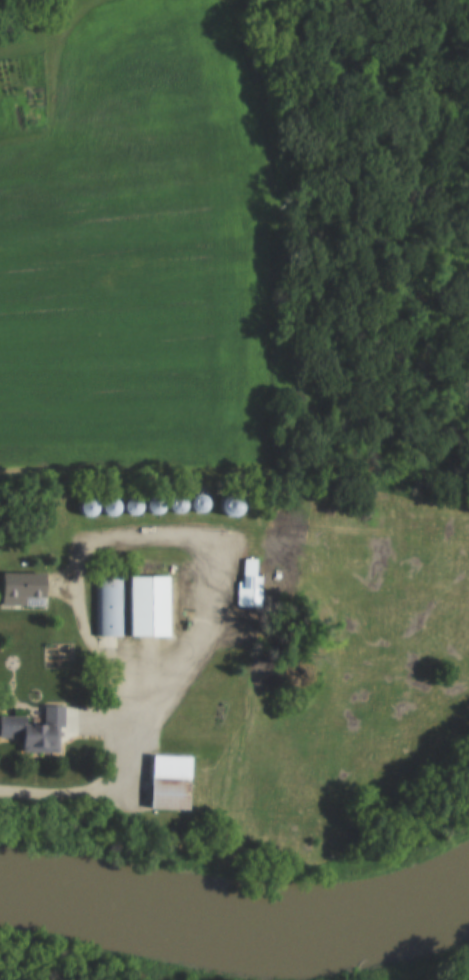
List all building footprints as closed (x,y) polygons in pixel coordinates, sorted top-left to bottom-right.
[(102,517),(115,516),(113,499),(101,500),(102,517)] [(254,577),(254,560),(238,560),(237,607),(260,608),(260,577),(254,577)] [(121,637),(121,576),(95,576),(95,637),(121,637)] [(127,637),(135,637),(135,644),(157,644),(157,637),(165,637),(165,577),(127,577),(127,637)] [(60,753),(60,706),(41,706),(41,717),(25,717),(25,712),(12,712),(12,717),(0,717),(0,738),(18,738),(18,753),(60,753)] [(145,810),(183,812),(186,758),(148,756),(145,810)]
